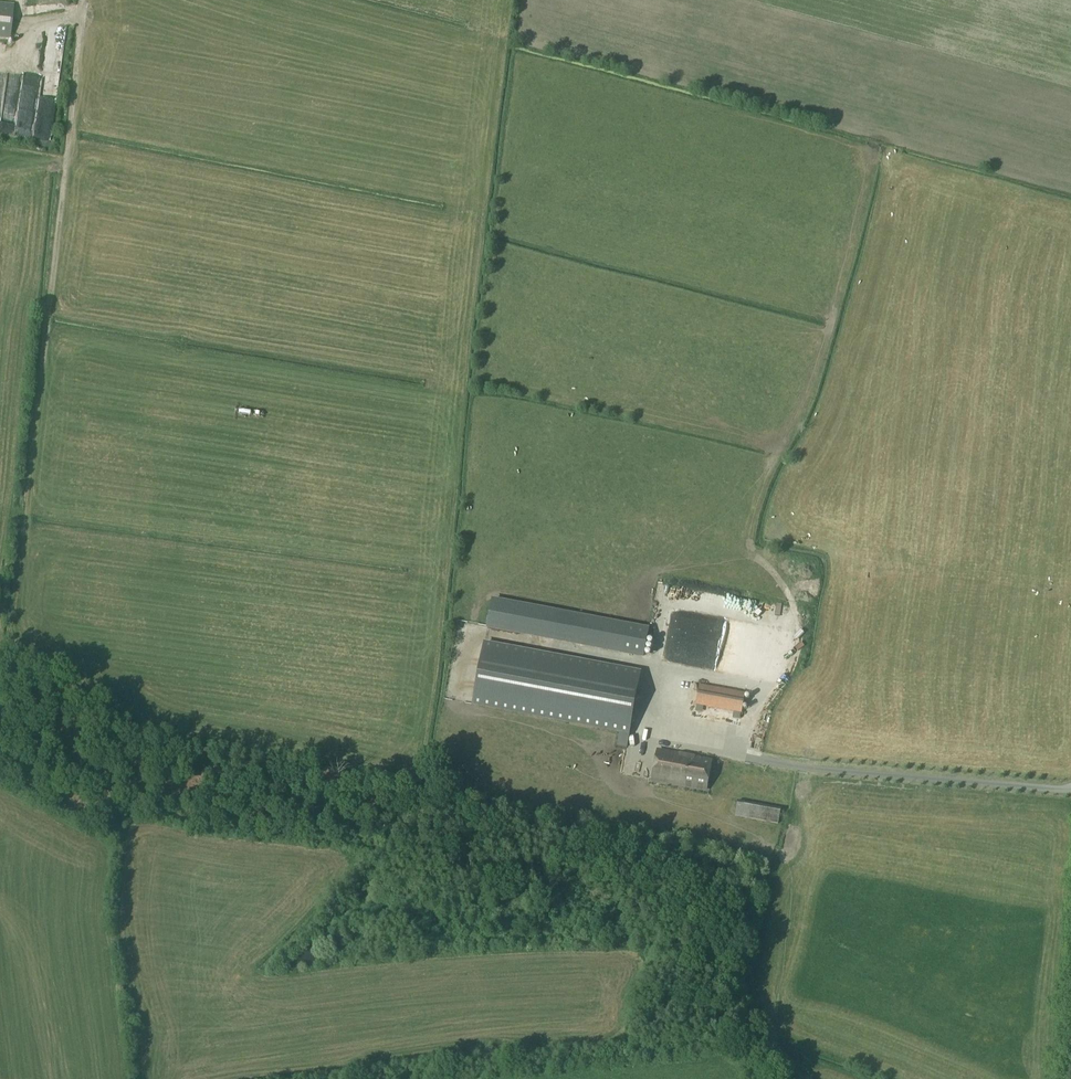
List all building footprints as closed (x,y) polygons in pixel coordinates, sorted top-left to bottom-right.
[(0,4),(0,39),(9,40),(14,5),(0,4)] [(35,77),(18,75),(14,103),(11,102),(14,74),(0,73),(0,134),(10,135),(10,134),(28,136),(35,77)] [(36,100),(30,138),(45,140),(51,103),(36,100)] [(643,657),(648,630),(625,626),(620,652),(643,657)] [(484,645),(473,705),(629,734),(640,674),(484,645)] [(695,706),(742,715),(745,694),(699,686),(695,706)] [(744,743),(768,746),(769,737),(745,734),(744,743)] [(788,747),(789,739),(779,738),(779,746),(788,747)] [(658,751),(652,780),(706,790),(711,761),(658,751)] [(736,780),(752,780),(751,764),(736,764),(736,780)] [(735,817),(778,825),(781,809),(738,801),(735,817)] [(728,803),(709,803),(709,816),(728,816),(728,803)]
